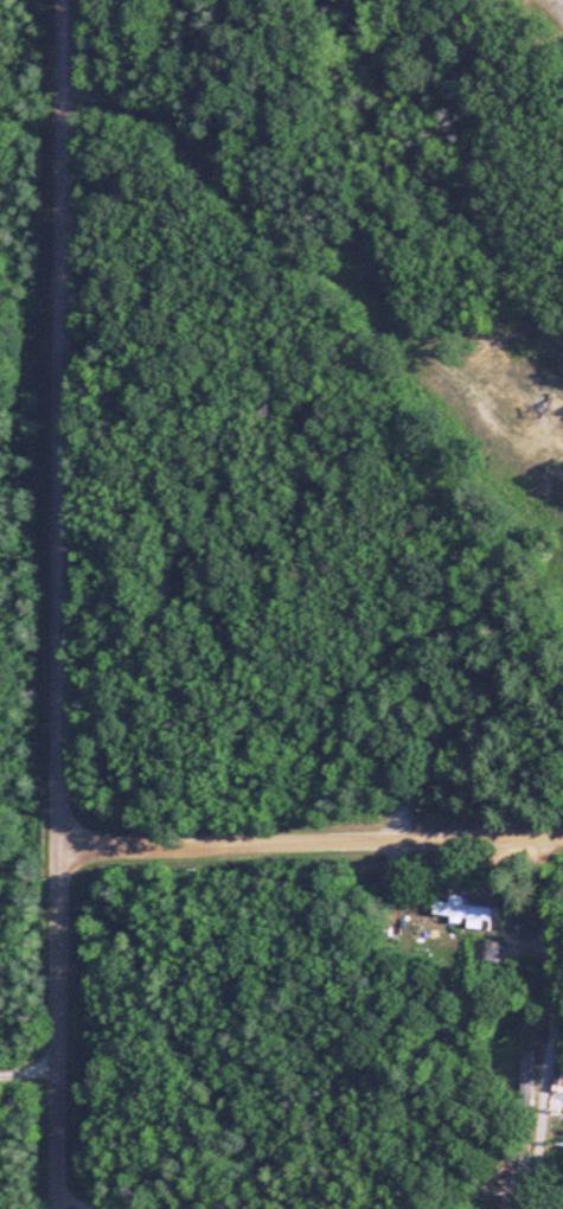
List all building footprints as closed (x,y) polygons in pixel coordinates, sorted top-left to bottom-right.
[(466,918),(465,928),(489,930),(491,907),(430,902),(429,915),(466,918)] [(540,1074),(540,1027),(528,1027),(528,1074),(540,1074)]
